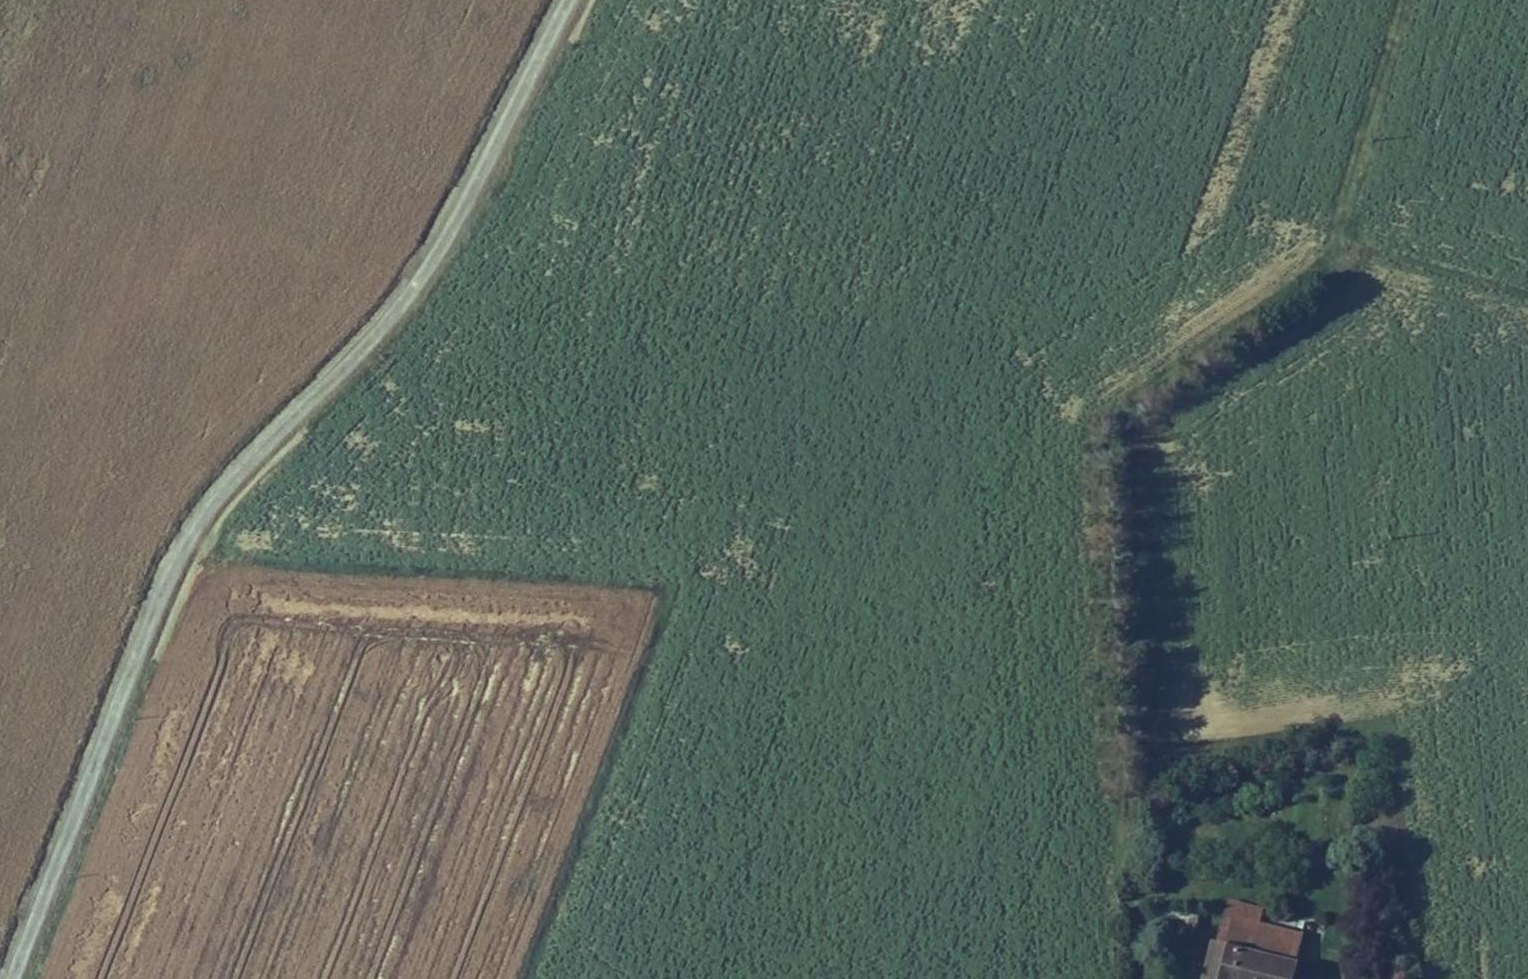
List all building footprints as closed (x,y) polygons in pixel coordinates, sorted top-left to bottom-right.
[(1283,928),(1219,911),(1211,935),(1197,933),(1185,978),(1270,978),(1283,928)]
